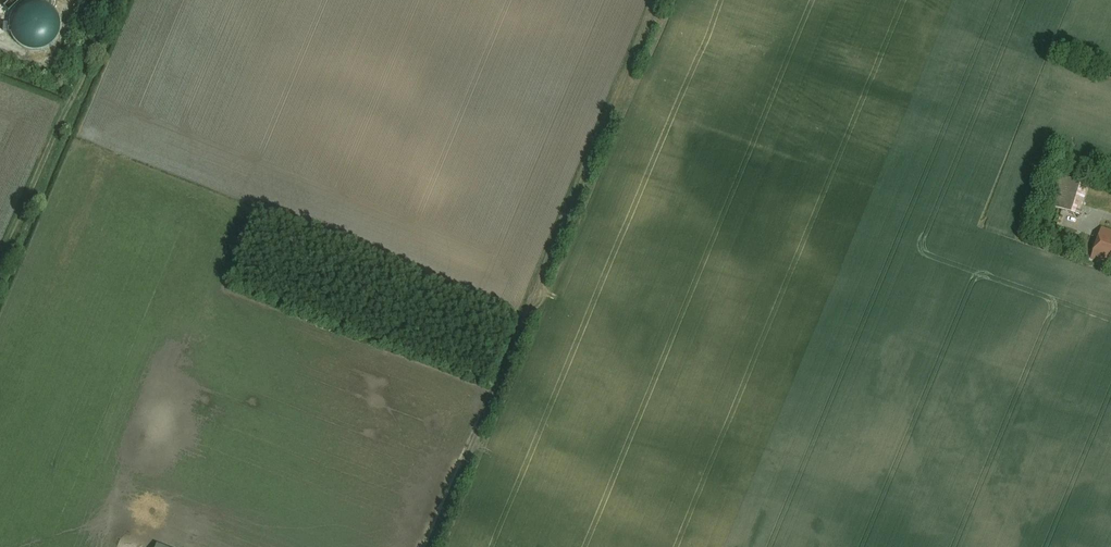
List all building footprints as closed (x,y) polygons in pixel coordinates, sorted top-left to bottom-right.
[(47,44),(52,40),(56,35),(59,29),(59,22),(56,15),(52,10),(46,6),(39,4),(32,5),(26,8),(21,13),(18,19),(17,26),(18,33),(22,38),(27,43),(33,45),(40,46),(47,44)] [(1054,210),(1079,218),(1089,187),(1064,179),(1054,210)] [(1102,228),(1090,260),(1110,268),(1110,231),(1102,228)]
